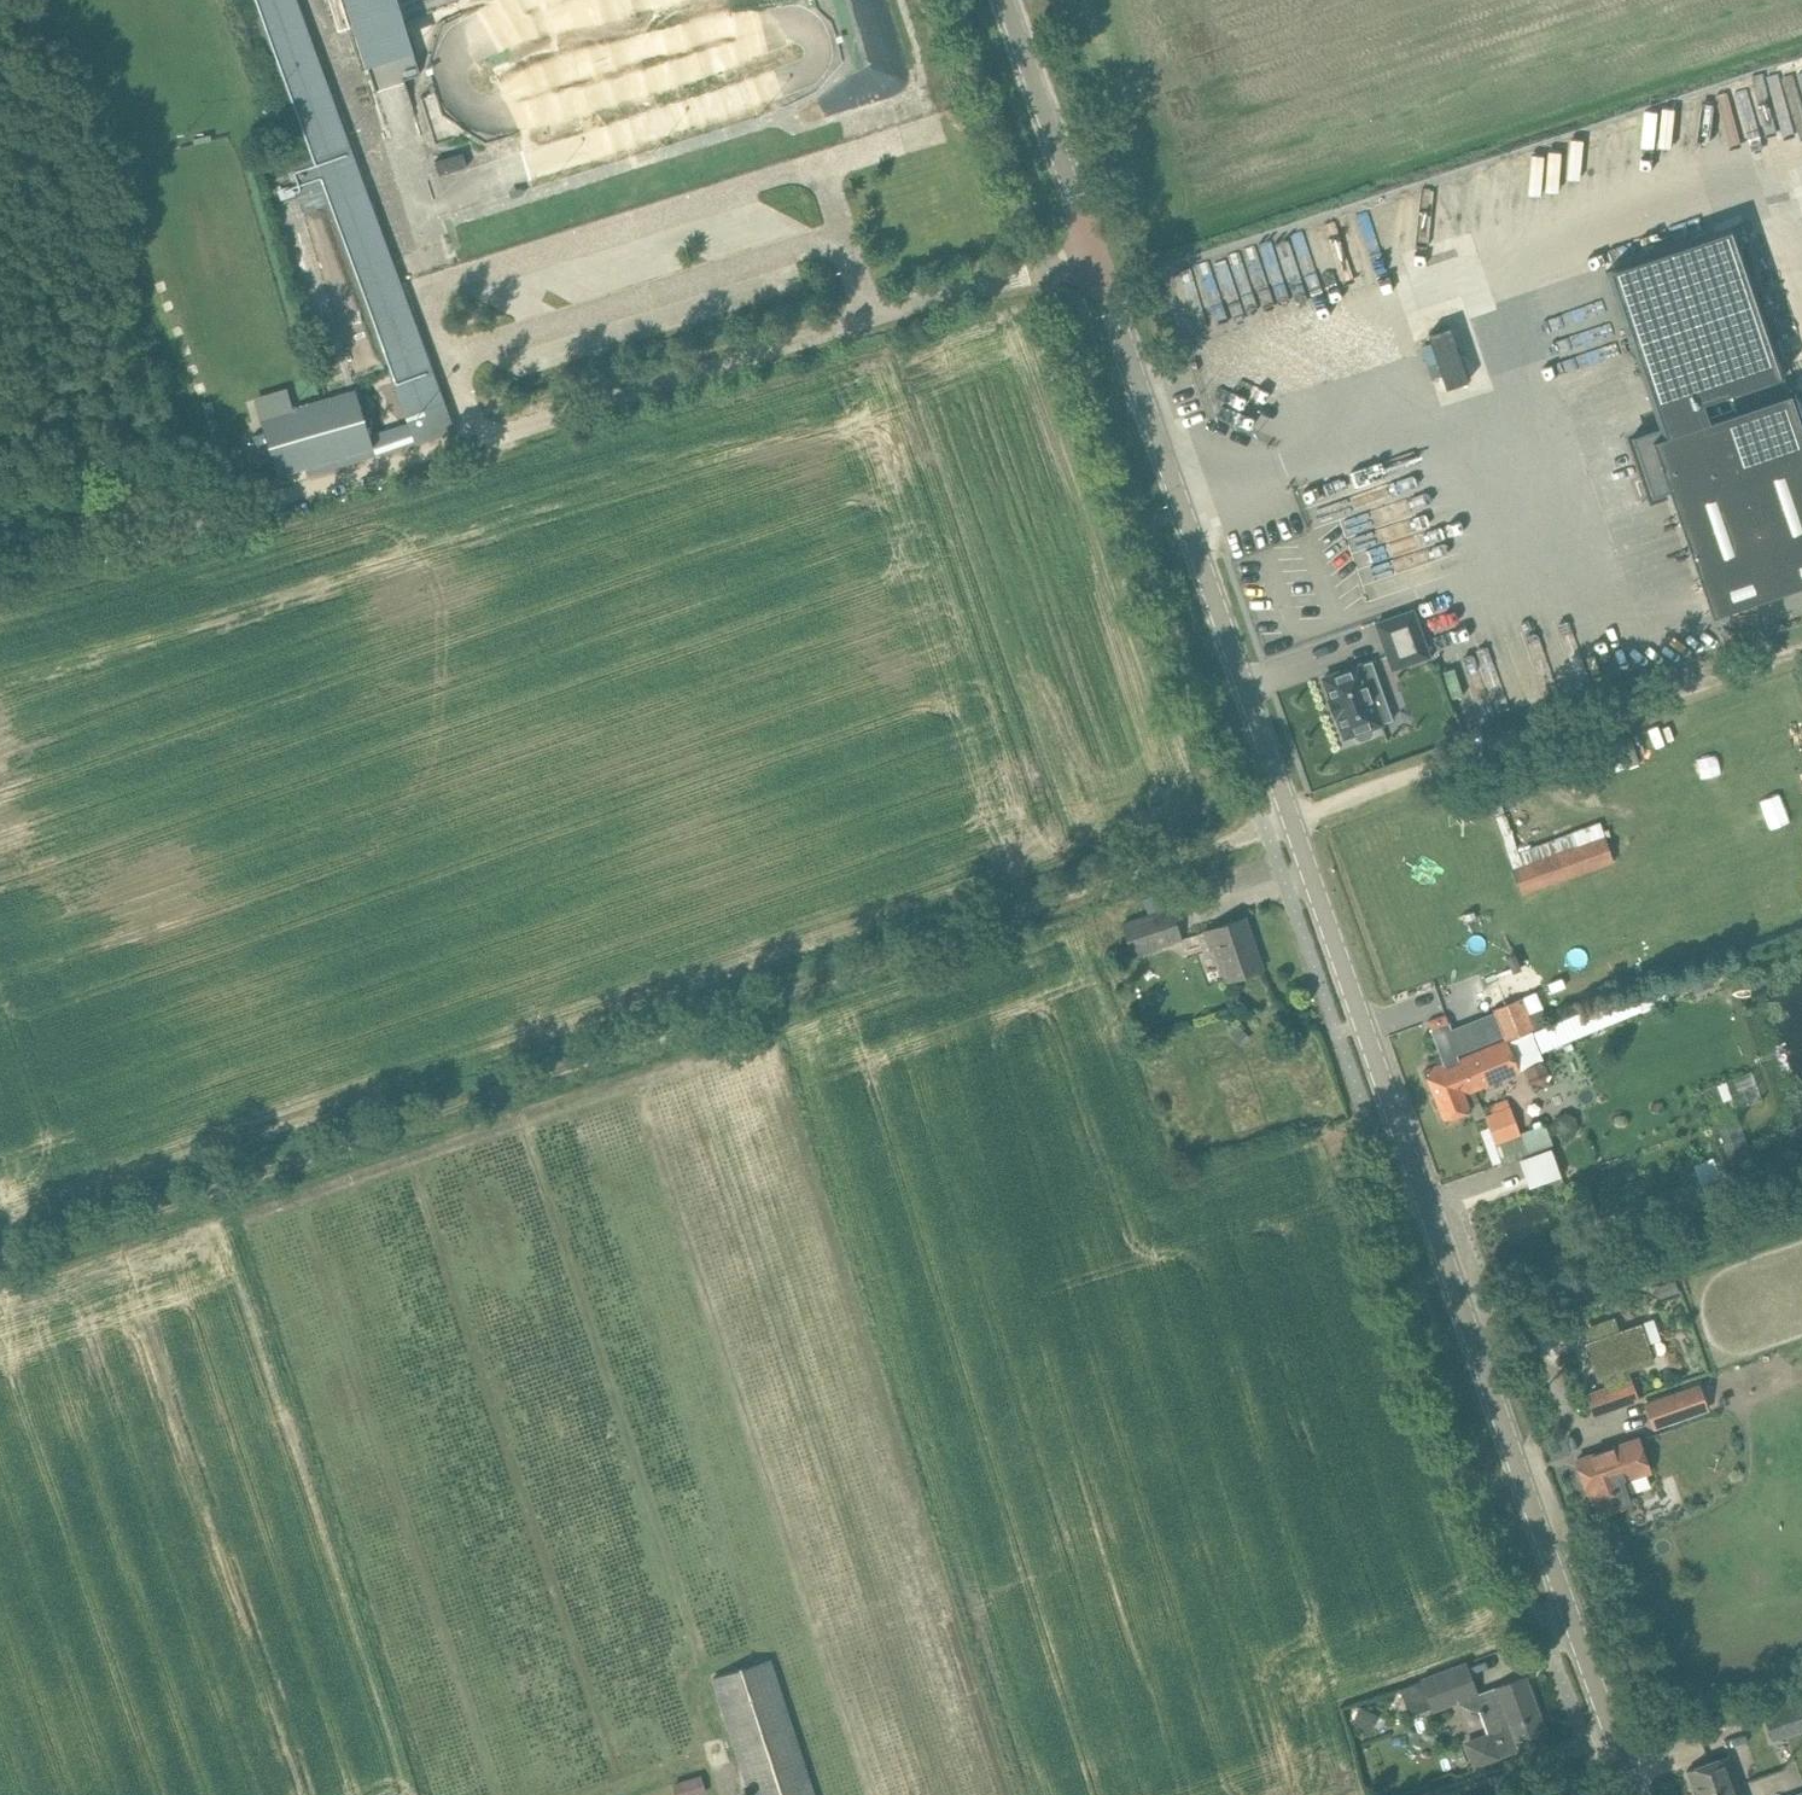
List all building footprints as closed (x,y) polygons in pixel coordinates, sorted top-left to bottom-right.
[(400,283),(296,0),(254,0),(313,161),(291,169),(291,168),(265,176),(329,396),(292,407),(260,417),(272,456),(277,475),(305,466),(308,475),(454,431),(429,364),(400,283)] [(405,21),(398,0),(347,0),(375,89),(374,89),(375,92),(406,83),(404,79),(421,74),(404,21),(405,21)] [(444,156),(446,167),(469,164),(468,153),(444,156)] [(1734,227),(1605,271),(1632,349),(1677,333),(1701,404),(1714,400),(1784,376),(1734,227)] [(1446,390),(1468,383),(1450,328),(1429,335),(1446,390)] [(1632,437),(1653,498),(1670,492),(1712,615),(1801,584),(1801,428),(1784,376),(1714,400),(1720,417),(1676,431),(1673,423),(1632,437)] [(1376,623),(1393,669),(1429,656),(1413,610),(1376,623)] [(1374,702),(1385,698),(1372,660),(1323,678),(1331,699),(1329,700),(1335,716),(1337,715),(1344,737),(1355,733),(1356,738),(1361,740),(1371,736),(1373,732),(1371,727),(1381,723),(1374,702)] [(1615,861),(1600,824),(1510,855),(1522,894),(1615,861)] [(1181,938),(1171,908),(1123,924),(1133,955),(1181,938)] [(1245,918),(1204,931),(1211,950),(1214,949),(1225,981),(1262,968),(1245,918)] [(1687,975),(1694,993),(1714,985),(1712,980),(1720,977),(1715,964),(1687,975)] [(1524,998),(1494,1009),(1507,1040),(1531,1029),(1549,1022),(1544,1010),(1531,1015),(1524,998)] [(1446,1015),(1428,1022),(1433,1035),(1451,1029),(1446,1015)] [(1239,1024),(1230,1032),(1241,1044),(1250,1037),(1239,1024)] [(1520,1070),(1507,1040),(1458,1060),(1471,1090),(1475,1089),(1520,1070)] [(1471,1090),(1458,1060),(1449,1063),(1448,1061),(1424,1071),(1444,1121),(1470,1110),(1463,1094),(1471,1090)] [(1544,1060),(1524,1068),(1530,1082),(1538,1085),(1545,1082),(1549,1074),(1544,1060)] [(1755,1154),(1741,1106),(1770,1098),(1763,1070),(1702,1086),(1723,1163),(1755,1154)] [(1471,1090),(1463,1094),(1470,1110),(1471,1110),(1475,1121),(1484,1118),(1495,1145),(1496,1144),(1502,1164),(1528,1155),(1552,1147),(1553,1146),(1545,1125),(1520,1134),(1510,1110),(1511,1109),(1507,1099),(1490,1105),(1493,1113),(1486,1116),(1475,1089),(1471,1090)] [(1683,1217),(1764,1189),(1784,1182),(1777,1163),(1757,1170),(1755,1162),(1727,1172),(1674,1190),(1674,1192),(1584,1224),(1593,1249),(1683,1216),(1683,1217)] [(1640,1324),(1586,1344),(1598,1378),(1602,1377),(1605,1387),(1630,1378),(1626,1368),(1653,1359),(1648,1346),(1640,1324)] [(1605,1387),(1586,1394),(1594,1415),(1637,1400),(1631,1382),(1630,1378),(1605,1387)] [(1706,1410),(1697,1386),(1646,1404),(1655,1429),(1706,1410)] [(1599,1452),(1577,1460),(1587,1491),(1589,1490),(1597,1514),(1620,1506),(1630,1503),(1626,1494),(1650,1486),(1645,1472),(1649,1471),(1638,1439),(1599,1452)] [(770,1660),(713,1678),(751,1794),(814,1794),(770,1660)] [(1402,1688),(1400,1688),(1400,1689),(1409,1715),(1421,1710),(1431,1706),(1432,1709),(1457,1699),(1473,1694),(1474,1695),(1477,1695),(1465,1664),(1422,1680),(1402,1688)] [(1525,1677),(1477,1695),(1474,1695),(1480,1714),(1483,1713),(1490,1733),(1473,1740),(1468,1750),(1474,1765),(1517,1749),(1516,1747),(1547,1736),(1525,1677)] [(1763,1708),(1773,1739),(1801,1729),(1801,1695),(1801,1696),(1763,1708)] [(1370,1732),(1378,1715),(1360,1706),(1352,1723),(1370,1732)] [(1737,1786),(1726,1756),(1687,1770),(1696,1794),(1712,1794),(1737,1786)] [(676,1784),(679,1794),(703,1794),(697,1777),(676,1784)] [(1737,1786),(1712,1794),(1740,1794),(1737,1786)]
